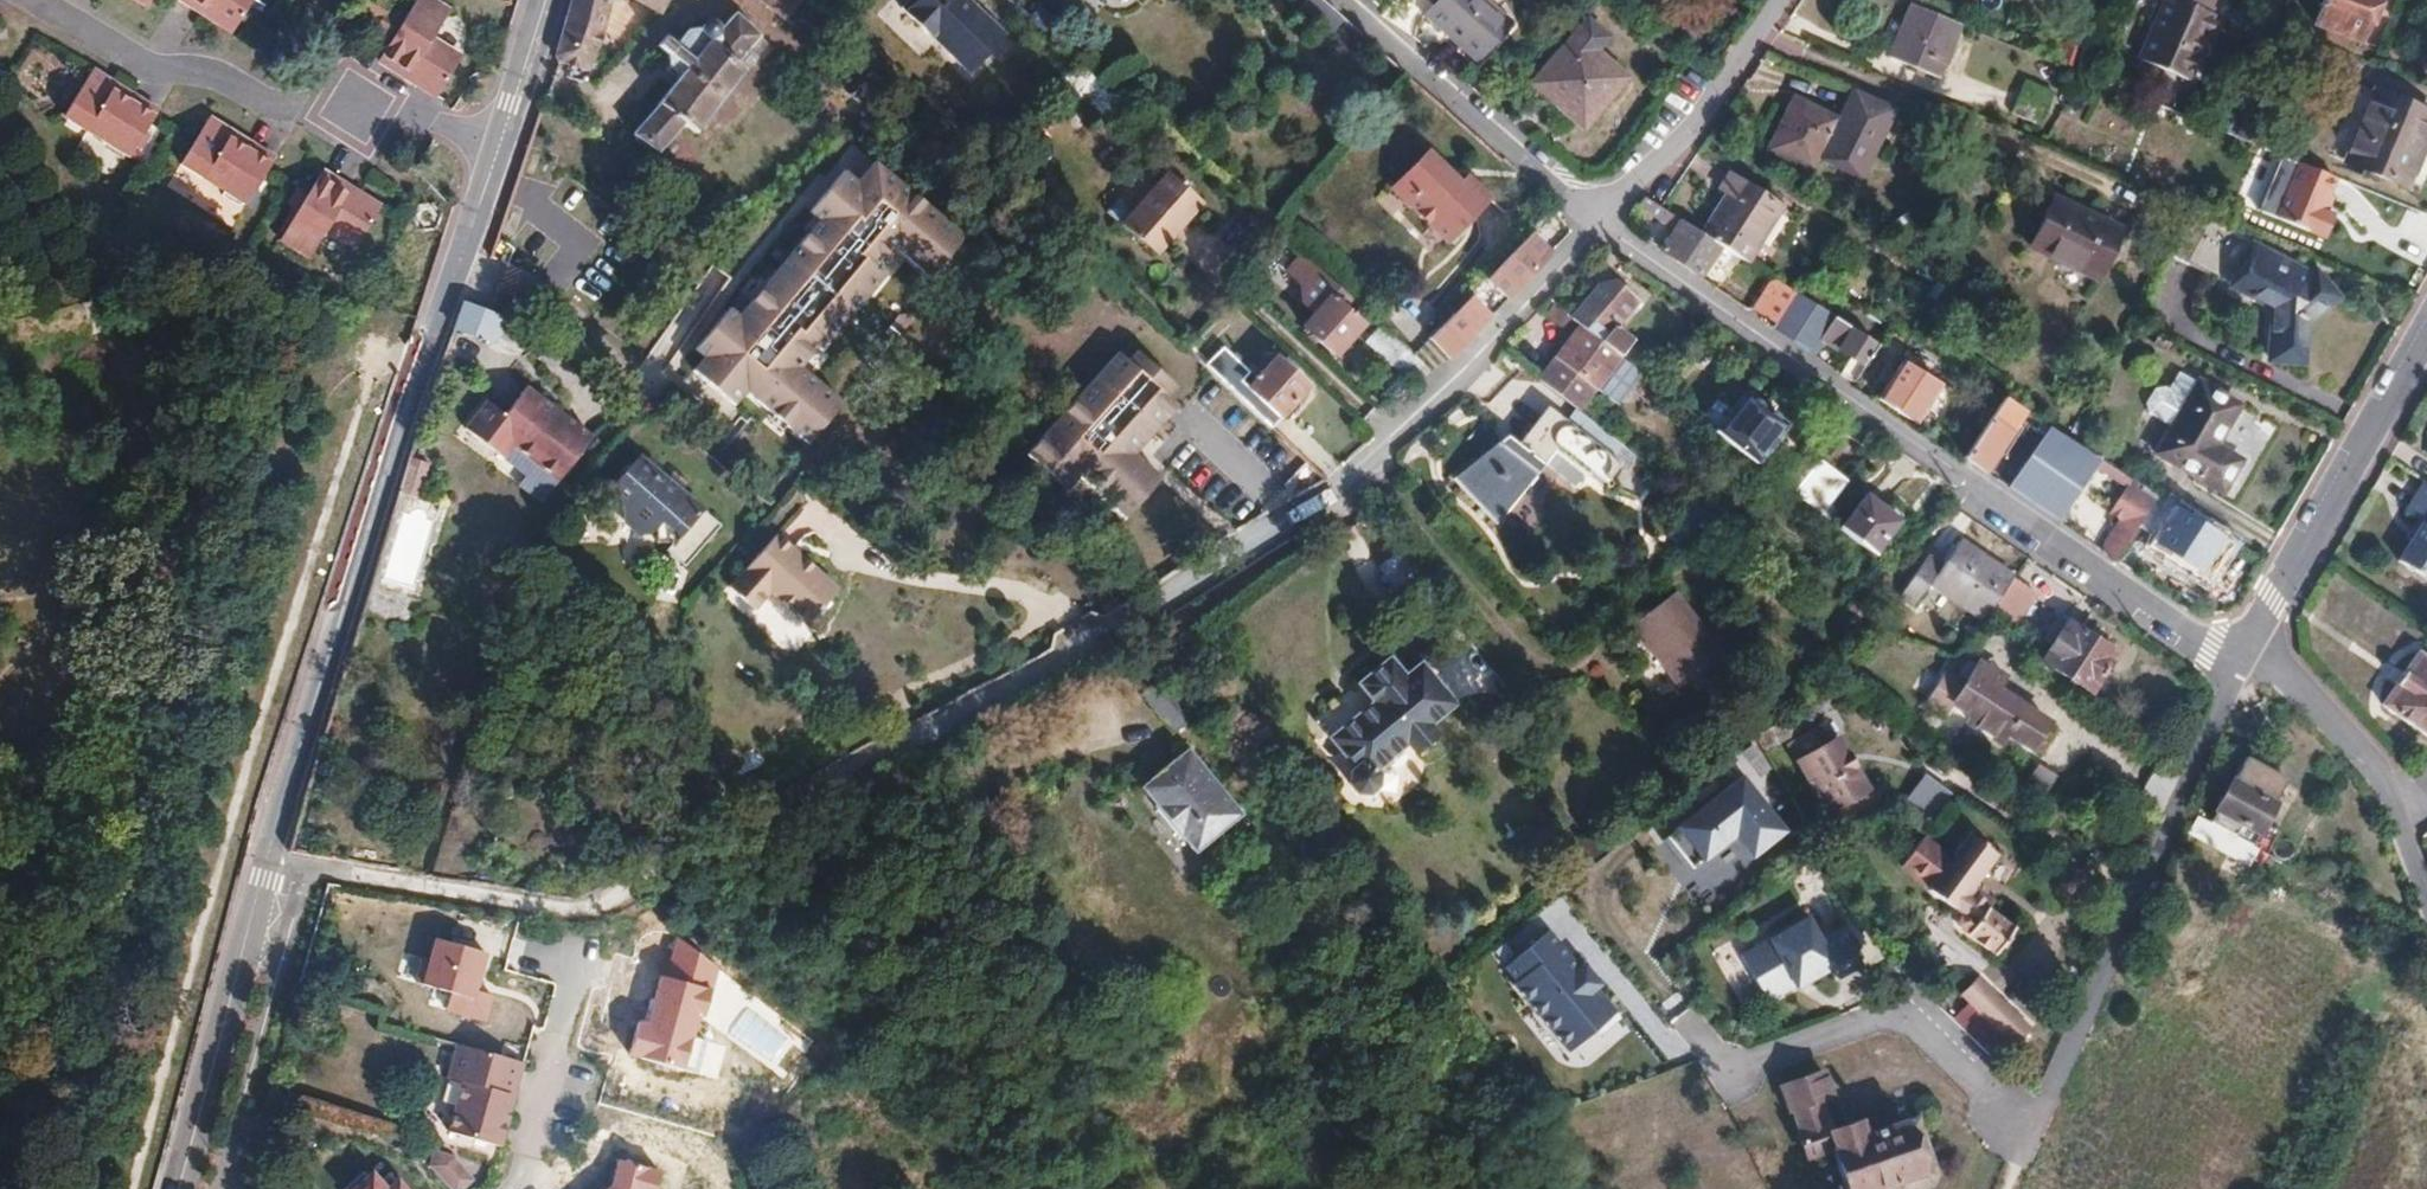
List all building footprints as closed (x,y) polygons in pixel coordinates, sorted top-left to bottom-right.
[(147,9),(152,0),(133,0),(147,9)] [(211,20),(213,16),(187,0),(178,0),(211,20)] [(213,16),(211,20),(233,34),(255,0),(187,0),(213,16)] [(383,57),(419,79),(416,83),(439,97),(463,58),(434,39),(451,11),(433,0),(417,0),(407,17),(390,45),(383,57)] [(551,60),(552,61),(584,73),(585,69),(594,43),(603,16),(606,0),(568,0),(551,60)] [(654,12),(660,0),(632,0),(654,12)] [(902,18),(971,83),(1007,44),(960,0),(927,0),(925,2),(923,0),(919,0),(902,18)] [(1421,13),(1476,58),(1509,20),(1484,0),(1431,0),(1431,1),(1421,13)] [(2209,46),(2219,20),(2212,16),(2217,2),(2214,0),(2155,0),(2163,4),(2151,33),(2200,53),(2204,44),(2209,46)] [(2308,22),(2353,40),(2369,0),(2317,0),(2308,22)] [(1880,53),(1926,73),(1948,20),(1902,1),(1880,53)] [(390,45),(407,17),(390,8),(381,22),(374,36),(390,45)] [(683,30),(665,51),(663,57),(680,76),(631,134),(657,157),(684,126),(691,131),(753,58),(745,52),(762,32),(735,10),(718,30),(716,29),(713,27),(710,26),(707,27),(704,30),(703,33),(703,36),(692,27),(687,28),(683,30)] [(1623,75),(1573,32),(1532,81),(1582,124),(1623,75)] [(2139,61),(2188,81),(2199,55),(2200,53),(2151,33),(2139,61)] [(2209,46),(2204,44),(2200,53),(2199,55),(2205,58),(2206,55),(2209,46)] [(419,79),(383,57),(380,61),(416,83),(419,79)] [(129,161),(154,122),(112,97),(117,89),(92,73),(64,119),(129,161)] [(1082,74),(1047,111),(1064,126),(1080,108),(1104,130),(1123,110),(1082,74)] [(2031,121),(2043,91),(2013,79),(2002,108),(2031,121)] [(1832,102),(1798,84),(1790,97),(1768,139),(1762,150),(1780,158),(1805,171),(1825,135),(1817,130),(1832,102)] [(117,89),(112,97),(154,122),(159,115),(117,89)] [(2377,91),(2345,162),(2418,192),(2426,171),(2426,139),(2424,138),(2426,131),(2426,114),(2377,91)] [(247,209),(271,169),(231,144),(235,137),(211,122),(182,168),(247,209)] [(1870,134),(1859,129),(1832,186),(1842,191),(1870,134)] [(235,137),(231,144),(271,169),(276,162),(235,137)] [(1427,149),(1398,179),(1416,197),(1409,204),(1447,241),(1491,196),(1467,173),(1460,180),(1455,185),(1442,172),(1447,168),(1427,149)] [(931,278),(967,235),(872,157),(857,177),(845,167),(808,212),(818,220),(738,317),(727,308),(694,349),(705,358),(694,372),(739,409),(748,398),(811,449),(845,407),(806,375),(905,256),(931,278)] [(2333,218),(2321,212),(2334,179),(2303,166),(2281,222),(2325,241),(2333,218)] [(1460,180),(1447,168),(1442,172),(1455,185),(1460,180)] [(1722,192),(1696,231),(1719,245),(1740,259),(1776,204),(1724,169),(1714,186),(1722,192)] [(324,172),(320,178),(357,200),(361,194),(324,172)] [(1200,205),(1166,174),(1119,225),(1151,255),(1200,205)] [(361,194),(357,200),(320,178),(282,241),(311,259),(329,229),(357,247),(382,207),(361,194)] [(1416,197),(1398,179),(1391,187),(1409,204),(1416,197)] [(1657,247),(1701,275),(1719,245),(1696,231),(1655,205),(1642,197),(1638,202),(1635,207),(1668,228),(1657,247)] [(2032,249),(2099,279),(2120,231),(2053,201),(2032,249)] [(1181,255),(1217,267),(1227,238),(1191,226),(1181,255)] [(1528,234),(1486,278),(1507,296),(1547,253),(1528,234)] [(2255,247),(2235,287),(2275,308),(2272,361),(2305,365),(2308,325),(2339,300),(2319,274),(2308,281),(2295,274),(2297,268),(2255,247)] [(1349,299),(1301,257),(1285,275),(1299,286),(1301,302),(1314,313),(1302,325),(1333,355),(1361,327),(1340,308),(1349,299)] [(1630,342),(1610,325),(1633,295),(1609,275),(1592,280),(1566,315),(1579,325),(1619,357),(1630,342)] [(1791,291),(1771,278),(1753,306),(1773,320),(1791,291)] [(1873,343),(1791,291),(1773,320),(1771,324),(1812,353),(1821,339),(1848,356),(1838,370),(1850,380),(1873,343)] [(1468,298),(1451,314),(1472,334),(1488,317),(1468,298)] [(460,304),(451,328),(489,342),(505,319),(460,304)] [(1451,314),(1428,338),(1448,358),(1472,334),(1451,314)] [(1595,387),(1619,357),(1579,325),(1556,356),(1595,387)] [(1412,354),(1380,326),(1362,346),(1395,375),(1412,354)] [(1426,340),(1416,351),(1435,368),(1445,357),(1426,340)] [(1131,362),(1120,352),(1027,457),(1115,535),(1170,473),(1142,448),(1181,405),(1171,396),(1180,386),(1140,351),(1131,362)] [(1578,409),(1595,387),(1556,356),(1539,379),(1578,409)] [(1248,385),(1231,368),(1220,381),(1269,426),(1306,386),(1275,357),(1248,385)] [(1934,400),(1943,387),(1899,358),(1877,394),(1913,416),(1927,396),(1934,400)] [(2236,405),(2196,380),(2155,450),(2219,490),(2239,460),(2214,444),(2236,405)] [(483,395),(460,423),(499,453),(509,441),(554,477),(588,436),(525,384),(502,410),(483,395)] [(1783,424),(1745,395),(1715,432),(1754,463),(1783,424)] [(1962,454),(1983,468),(2020,409),(1999,395),(1962,454)] [(1510,434),(1453,480),(1493,523),(1545,454),(1596,495),(1614,471),(1540,412),(1517,440),(1510,434)] [(2071,441),(2045,425),(2007,485),(2057,520),(2091,465),(2096,458),(2071,441)] [(1845,480),(1805,448),(1779,482),(1832,524),(1839,515),(1826,505),(1845,480)] [(2096,458),(2091,465),(2122,485),(2123,484),(2127,478),(2096,458)] [(639,459),(612,491),(632,506),(627,513),(630,527),(645,539),(658,538),(659,545),(676,545),(668,554),(687,568),(720,526),(639,459)] [(2415,524),(2426,532),(2426,489),(2417,483),(2399,514),(2415,524)] [(2135,525),(2151,501),(2123,484),(2122,485),(2105,512),(2120,521),(2132,529),(2135,525)] [(1896,521),(1863,495),(1838,529),(1870,555),(1896,521)] [(2230,543),(2155,495),(2151,501),(2135,525),(2150,535),(2145,544),(2204,583),(2230,543)] [(2113,558),(2132,529),(2120,521),(2101,550),(2113,558)] [(2415,524),(2392,560),(2426,583),(2426,532),(2415,524)] [(842,590),(778,536),(731,590),(757,611),(772,594),(811,626),(842,590)] [(1940,569),(1924,559),(1907,584),(1923,595),(1929,586),(1982,621),(1987,613),(1994,603),(2009,580),(1956,543),(1940,569)] [(2009,580),(1994,603),(2017,619),(2033,595),(2009,580)] [(1896,599),(1913,610),(1923,595),(1907,584),(1896,599)] [(1994,603),(1987,613),(2009,629),(2017,619),(1994,603)] [(1660,606),(1618,634),(1662,701),(1704,673),(1660,606)] [(2116,652),(2068,620),(2042,660),(2091,692),(2116,652)] [(2414,653),(2379,704),(2426,736),(2426,661),(2414,653)] [(1950,666),(1929,697),(1948,710),(1957,696),(1975,709),(1969,717),(2001,739),(2007,731),(2032,748),(2050,723),(1995,684),(2004,669),(1987,657),(1969,681),(1950,666)] [(1368,707),(1324,742),(1348,772),(1343,776),(1342,788),(1350,798),(1360,800),(1372,791),(1373,782),(1369,775),(1401,750),(1410,761),(1432,743),(1423,732),(1449,712),(1416,670),(1399,682),(1383,664),(1352,688),(1368,707)] [(1765,757),(1840,695),(1826,680),(1754,740),(1765,757)] [(1151,743),(1162,734),(1176,722),(1146,684),(1120,704),(1151,743)] [(1162,734),(1167,739),(1181,728),(1176,722),(1162,734)] [(1823,746),(1814,731),(1785,749),(1826,814),(1864,791),(1833,740),(1823,746)] [(2230,781),(2270,802),(2281,777),(2276,770),(2243,753),(2230,781)] [(1167,762),(1159,769),(1162,773),(1154,779),(1150,775),(1121,799),(1135,816),(1132,818),(1155,848),(1158,846),(1171,863),(1217,826),(1167,762)] [(1154,779),(1162,773),(1159,769),(1150,775),(1154,779)] [(1787,832),(1744,771),(1670,824),(1703,869),(1744,840),(1755,855),(1787,832)] [(1905,801),(1929,818),(1947,792),(1923,775),(1905,801)] [(2265,822),(2273,803),(2270,802),(2230,781),(2229,780),(2209,823),(2258,849),(2267,853),(2278,829),(2265,822)] [(2190,836),(2248,867),(2258,849),(2209,823),(2199,817),(2190,836)] [(1969,830),(1965,835),(1991,854),(1994,849),(1969,830)] [(1965,891),(1991,854),(1965,835),(1924,888),(1953,910),(1951,914),(1950,916),(1951,919),(1952,921),(1991,950),(2007,929),(1981,908),(1983,904),(1965,891)] [(2057,880),(2073,891),(2082,879),(2085,876),(2068,865),(2066,868),(2057,880)] [(1842,967),(1813,914),(1741,954),(1770,1007),(1842,967)] [(1577,972),(1545,934),(1501,971),(1573,1057),(1622,1016),(1603,993),(1608,989),(1587,964),(1577,972)] [(668,978),(714,990),(719,967),(676,936),(668,978)] [(488,952),(436,938),(424,984),(452,992),(447,1011),(487,1022),(494,997),(477,992),(488,952)] [(668,978),(661,976),(650,1022),(639,1020),(632,1054),(686,1070),(702,1013),(708,1016),(714,990),(668,978)] [(1964,996),(1971,1003),(2015,1044),(2032,1026),(1980,978),(1964,996)] [(1954,1021),(1998,1062),(2015,1044),(1971,1003),(1954,1021)] [(520,1066),(453,1048),(443,1084),(459,1088),(445,1138),(496,1152),(506,1117),(501,1115),(507,1096),(511,1097),(520,1066)] [(1926,1185),(1907,1137),(1868,1151),(1862,1136),(1834,1145),(1821,1112),(1831,1108),(1823,1086),(1780,1100),(1809,1173),(1833,1164),(1843,1188),(1916,1188),(1926,1185)] [(1926,1185),(1916,1188),(1942,1188),(1920,1132),(1907,1137),(1926,1185)] [(429,1154),(425,1170),(442,1188),(466,1188),(471,1184),(449,1159),(429,1154)] [(609,1188),(658,1188),(663,1169),(619,1160),(611,1187),(609,1188)] [(374,1170),(352,1188),(411,1188),(400,1177),(388,1186),(374,1170)]
